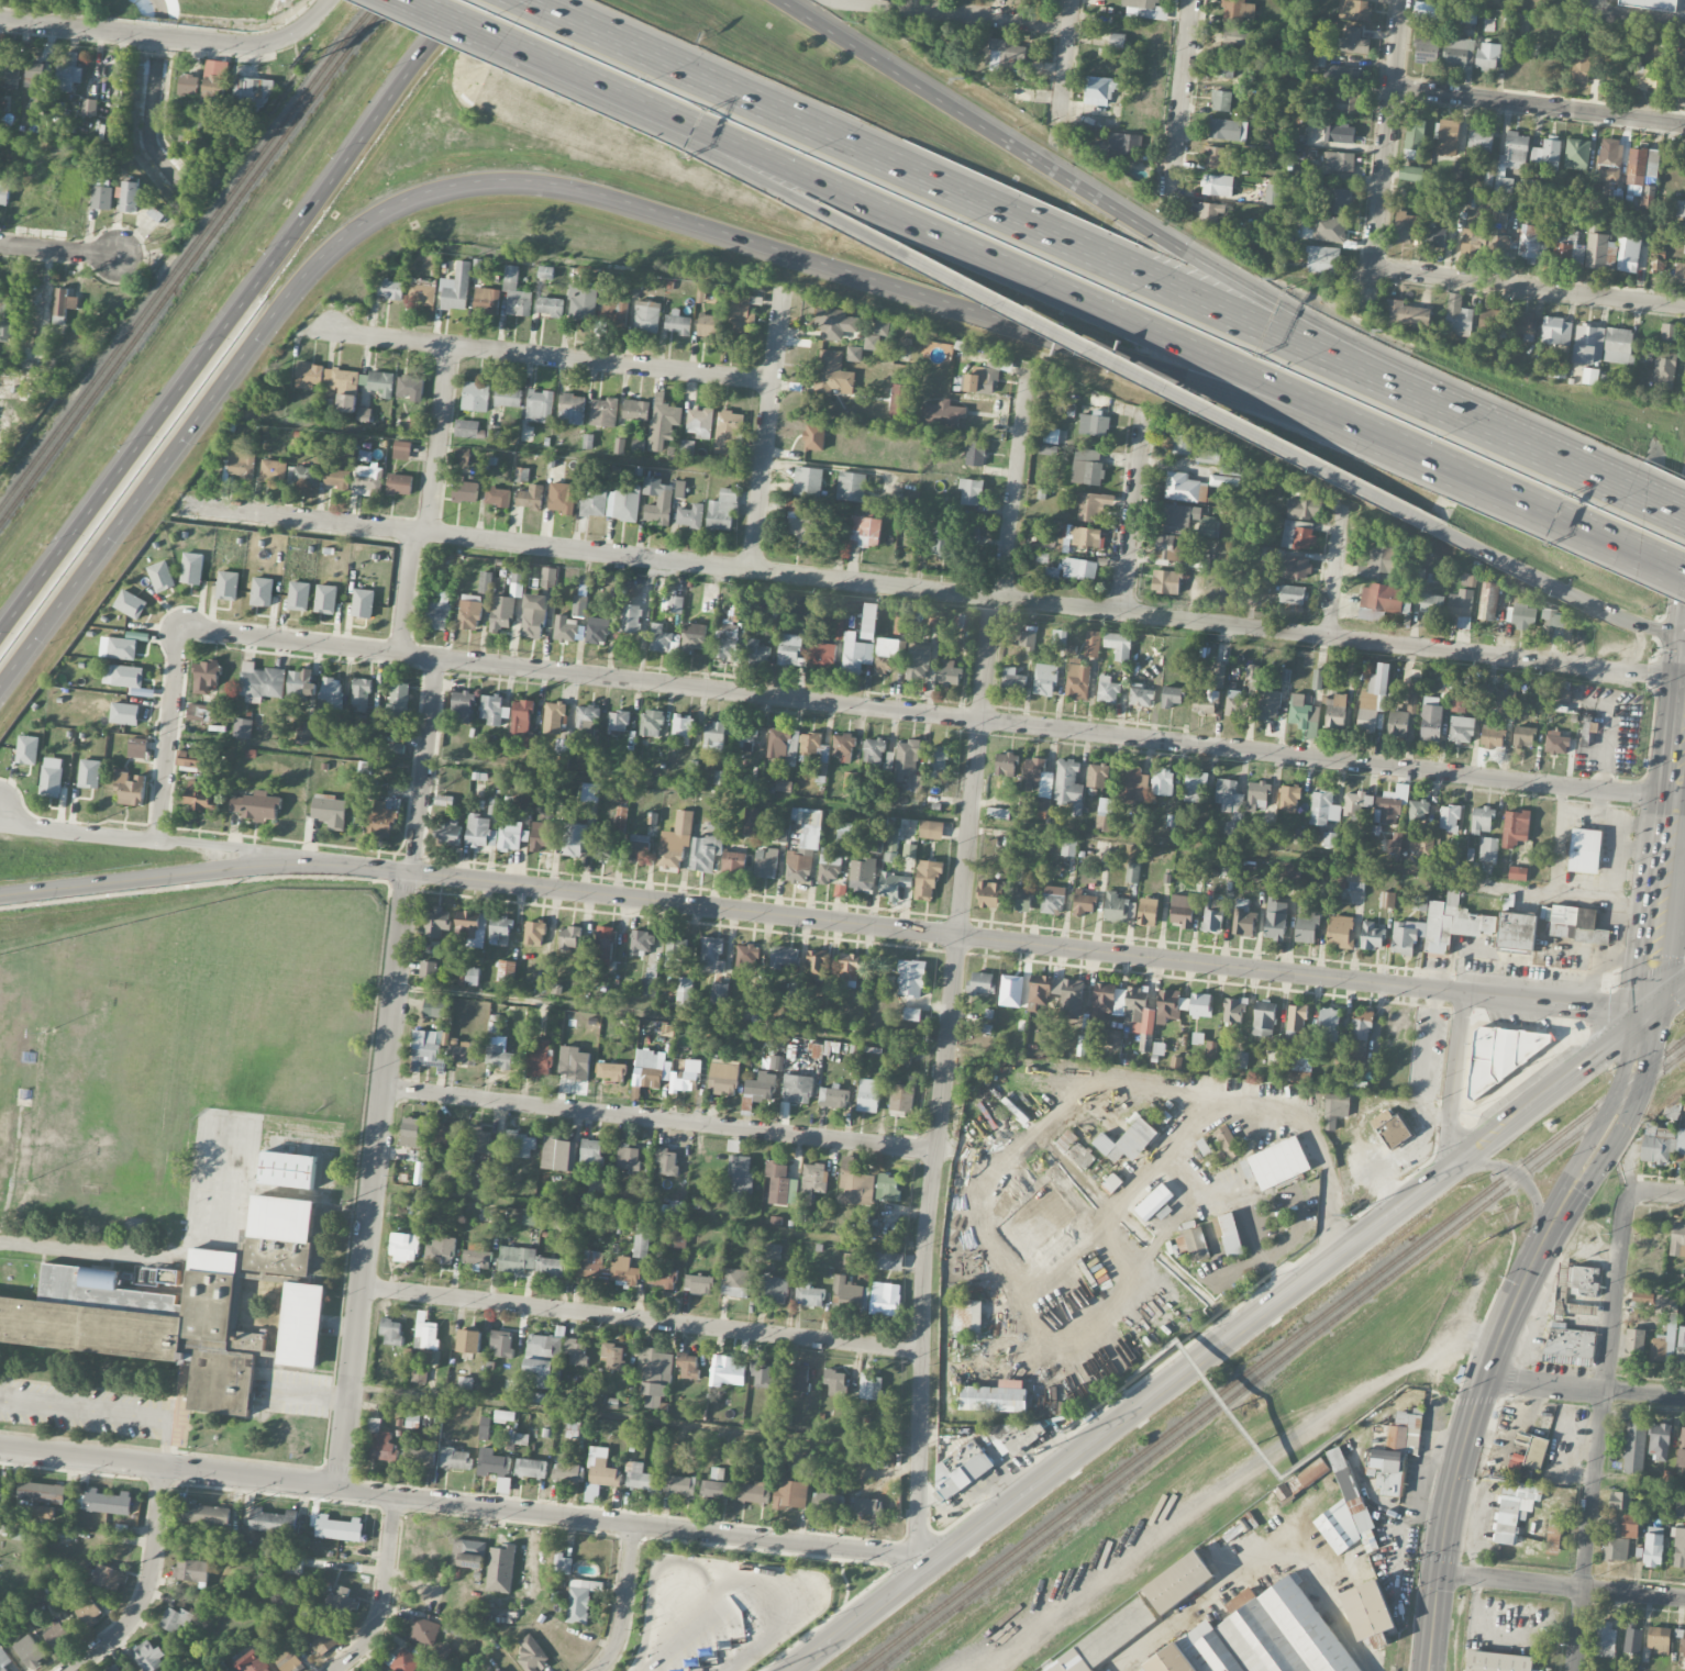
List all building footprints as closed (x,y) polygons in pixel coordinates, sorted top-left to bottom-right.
[(1161,18),(1162,7),(1158,6),(1159,0),(1121,0),(1121,6),(1127,7),(1126,16),(1161,18)] [(1253,22),(1254,4),(1245,4),(1245,0),(1223,0),(1222,20),(1253,22)] [(1371,20),(1372,1),(1356,0),(1339,0),(1339,19),(1371,20)] [(1677,0),(1619,0),(1618,5),(1676,12),(1677,0)] [(1361,28),(1343,27),(1342,52),(1369,53),(1370,39),(1360,39),(1361,28)] [(1250,47),(1251,30),(1225,29),(1224,46),(1250,47)] [(1440,35),(1430,34),(1430,30),(1416,29),(1415,62),(1438,63),(1440,35)] [(1586,47),(1600,50),(1604,33),(1589,30),(1586,47)] [(990,37),(988,49),(991,49),(989,70),(1009,73),(1011,57),(1026,59),(1028,47),(1011,45),(1012,43),(1002,42),(1002,38),(990,37)] [(1474,39),(1445,38),(1443,66),(1473,67),(1474,39)] [(1497,71),(1501,45),(1479,42),(1476,68),(1497,71)] [(1574,50),(1570,82),(1588,84),(1590,64),(1597,65),(1599,52),(1574,50)] [(78,67),(78,52),(66,52),(66,64),(57,64),(56,91),(73,92),(73,82),(82,83),(83,67),(78,67)] [(2,55),(0,72),(0,78),(6,78),(5,89),(17,89),(20,57),(2,55)] [(226,61),(206,60),(201,123),(221,124),(226,61)] [(1234,61),(1213,60),(1212,77),(1233,78),(1234,61)] [(28,61),(24,88),(42,90),(45,64),(28,61)] [(1360,68),(1326,66),(1326,83),(1360,84),(1360,68)] [(1634,88),(1658,89),(1659,68),(1634,67),(1634,88)] [(182,74),(180,94),(199,95),(200,76),(182,74)] [(1086,77),(1084,103),(1107,105),(1107,100),(1111,100),(1112,92),(1115,92),(1115,90),(1121,90),(1121,83),(1112,82),(1112,79),(1086,77)] [(271,79),(235,78),(235,106),(270,107),(271,79)] [(1211,110),(1230,112),(1232,92),(1213,90),(1211,110)] [(1333,113),(1357,115),(1358,92),(1334,90),(1333,113)] [(82,115),(96,117),(98,100),(84,98),(82,115)] [(1422,152),(1426,118),(1408,116),(1404,150),(1422,152)] [(1437,155),(1456,156),(1459,121),(1440,119),(1437,155)] [(1246,141),(1247,121),(1209,120),(1209,139),(1246,141)] [(1355,126),(1325,125),(1324,143),(1354,144),(1355,126)] [(1468,148),(1491,151),(1494,132),(1470,129),(1468,148)] [(1525,170),(1529,135),(1507,132),(1504,156),(1498,155),(1494,191),(1511,193),(1513,179),(1504,178),(1505,168),(1525,170)] [(1110,133),(1109,142),(1096,141),(1095,153),(1108,154),(1107,159),(1137,163),(1138,149),(1150,151),(1150,144),(1142,144),(1143,136),(1110,133)] [(1285,135),(1272,134),(1271,148),(1284,149),(1285,135)] [(1563,167),(1587,171),(1592,142),(1567,138),(1563,167)] [(1558,171),(1561,141),(1544,139),(1543,149),(1531,148),(1529,162),(1548,164),(1547,170),(1558,171)] [(1628,169),(1629,141),(1599,139),(1597,182),(1619,183),(1620,168),(1628,169)] [(1230,167),(1230,148),(1205,147),(1204,167),(1230,167)] [(1645,175),(1656,177),(1660,152),(1631,147),(1625,183),(1643,186),(1645,175)] [(1354,172),(1354,153),(1326,152),(1325,171),(1354,172)] [(1423,181),(1423,167),(1400,166),(1400,180),(1423,181)] [(1485,173),(1483,189),(1492,191),(1494,174),(1485,173)] [(1204,174),(1204,179),(1201,179),(1200,186),(1202,186),(1202,193),(1231,198),(1234,176),(1220,175),(1220,176),(1204,174)] [(9,207),(11,177),(0,177),(0,206),(9,207)] [(121,211),(136,213),(140,183),(125,181),(121,211)] [(1280,206),(1282,185),(1267,184),(1264,204),(1280,206)] [(113,186),(93,186),(92,209),(112,209),(113,186)] [(1328,214),(1349,215),(1349,205),(1351,205),(1352,189),(1328,189),(1328,214)] [(1677,200),(1676,218),(1684,219),(1684,200),(1677,200)] [(1199,202),(1198,214),(1199,214),(1198,222),(1217,224),(1218,214),(1224,214),(1226,204),(1199,202)] [(1395,242),(1415,243),(1416,214),(1397,213),(1395,242)] [(1315,240),(1344,241),(1345,219),(1315,218),(1315,240)] [(1445,248),(1446,226),(1429,224),(1427,246),(1445,248)] [(1547,228),(1530,227),(1530,234),(1519,234),(1519,257),(1546,258),(1547,228)] [(1482,258),(1486,231),(1464,228),(1460,255),(1482,258)] [(1605,253),(1617,254),(1617,243),(1608,242),(1608,235),(1587,234),(1586,267),(1605,268),(1605,253)] [(1489,255),(1510,256),(1511,235),(1490,235),(1489,255)] [(1617,271),(1638,272),(1640,238),(1619,237),(1617,271)] [(1552,262),(1571,265),(1574,245),(1555,242),(1552,262)] [(1339,274),(1340,247),(1307,247),(1307,273),(1339,274)] [(466,310),(471,262),(457,261),(455,280),(443,278),(440,308),(466,310)] [(1684,283),(1684,263),(1675,263),(1674,283),(1684,283)] [(520,266),(505,265),(503,292),(508,293),(506,315),(530,317),(532,293),(517,291),(520,266)] [(539,278),(552,279),(553,268),(540,266),(539,278)] [(403,281),(379,280),(378,299),(403,299),(403,281)] [(436,286),(410,284),(409,301),(424,302),(424,306),(434,306),(436,286)] [(598,289),(571,286),(568,319),(594,322),(598,289)] [(66,317),(67,308),(78,309),(79,297),(68,296),(69,289),(57,288),(54,315),(66,317)] [(499,313),(500,289),(475,288),(474,312),(499,313)] [(1462,294),(1449,293),(1445,334),(1471,337),(1474,310),(1461,309),(1462,294)] [(628,302),(620,302),(621,295),(602,294),(600,324),(627,325),(628,302)] [(754,338),(755,314),(750,313),(750,294),(732,294),(730,337),(754,338)] [(562,298),(538,297),(537,316),(562,316),(562,298)] [(1431,309),(1403,305),(1404,301),(1387,299),(1384,324),(1419,329),(1419,331),(1428,332),(1431,309)] [(657,333),(662,304),(637,300),(632,329),(657,333)] [(16,341),(17,301),(0,301),(0,341),(16,341)] [(680,310),(668,309),(666,331),(679,332),(678,336),(689,337),(691,317),(680,316),(680,310)] [(845,317),(845,310),(817,309),(816,323),(821,323),(821,340),(843,341),(844,332),(857,332),(858,318),(845,317)] [(1477,335),(1498,338),(1501,312),(1481,309),(1477,335)] [(1513,338),(1532,341),(1536,314),(1517,311),(1513,338)] [(697,337),(721,338),(723,316),(699,314),(697,337)] [(1540,342),(1569,346),(1573,321),(1544,317),(1540,342)] [(890,322),(875,319),(872,333),(887,336),(890,322)] [(1659,339),(1676,342),(1679,325),(1662,322),(1659,339)] [(1572,362),(1601,365),(1606,329),(1577,325),(1572,362)] [(1632,364),(1634,329),(1606,328),(1604,362),(1632,364)] [(1491,362),(1502,364),(1504,349),(1493,348),(1491,362)] [(843,351),(817,349),(814,395),(831,396),(832,392),(853,393),(855,372),(841,371),(843,351)] [(1653,387),(1674,388),(1676,352),(1654,351),(1653,387)] [(297,387),(323,388),(323,364),(297,363),(297,387)] [(995,395),(999,369),(974,366),(973,375),(967,374),(964,391),(995,395)] [(323,387),(339,389),(338,393),(357,395),(359,372),(325,368),(323,387)] [(394,373),(370,371),(367,391),(380,392),(379,398),(392,400),(394,373)] [(398,375),(397,396),(423,398),(424,377),(398,375)] [(487,412),(490,384),(465,382),(462,410),(487,412)] [(909,417),(910,385),(892,384),(891,416),(909,417)] [(521,407),(522,389),(496,388),(495,406),(521,407)] [(554,393),(529,390),(525,421),(550,424),(554,393)] [(682,407),(663,406),(664,392),(653,392),(649,451),(664,452),(665,440),(670,440),(671,425),(681,425),(682,407)] [(583,424),(584,395),(559,394),(558,423),(583,424)] [(357,396),(338,395),(338,412),(356,413),(357,396)] [(616,427),(617,400),(591,399),(590,426),(616,427)] [(650,403),(625,399),(622,418),(648,422),(650,403)] [(922,404),(922,425),(963,426),(964,407),(950,407),(950,399),(939,399),(939,404),(922,404)] [(357,419),(370,420),(371,409),(359,407),(357,419)] [(688,409),(687,432),(696,433),(696,439),(712,439),(713,410),(688,409)] [(744,412),(717,411),(715,455),(736,455),(737,433),(743,433),(744,412)] [(1079,434),(1108,437),(1110,415),(1093,413),(1093,415),(1081,414),(1079,434)] [(476,439),(479,422),(456,419),(454,436),(476,439)] [(488,440),(501,439),(500,425),(487,425),(488,440)] [(804,450),(824,451),(825,426),(806,425),(804,450)] [(1044,443),(1059,443),(1059,429),(1044,428),(1044,443)] [(1171,454),(1191,455),(1192,435),(1171,435),(1171,454)] [(646,439),(634,437),(631,450),(643,452),(646,439)] [(986,441),(966,440),(965,466),(986,466),(986,441)] [(409,461),(411,442),(394,441),(392,459),(409,461)] [(455,466),(469,466),(470,448),(456,448),(455,466)] [(1072,483),(1101,485),(1103,450),(1074,448),(1072,483)] [(1196,463),(1218,464),(1218,450),(1197,449),(1196,463)] [(253,478),(254,453),(230,453),(229,477),(253,478)] [(260,482),(286,483),(286,461),(261,460),(260,482)] [(324,488),(350,489),(350,471),(340,470),(340,465),(325,464),(324,488)] [(288,485),(318,486),(318,468),(288,467),(288,485)] [(822,468),(795,467),(794,496),(822,496),(822,468)] [(514,481),(527,483),(529,469),(516,468),(514,481)] [(1189,474),(1167,471),(1164,499),(1206,504),(1208,483),(1188,481),(1189,474)] [(866,473),(838,472),(837,500),(865,502),(866,473)] [(413,476),(389,473),(386,493),(410,496),(413,476)] [(645,505),(643,522),(670,524),(672,486),(661,485),(661,479),(644,478),(642,495),(657,496),(657,505),(645,505)] [(959,504),(980,506),(983,481),(962,478),(959,504)] [(477,503),(478,481),(454,480),(453,502),(477,503)] [(675,498),(684,498),(685,481),(676,481),(675,498)] [(529,491),(517,491),(516,508),(542,509),(543,485),(530,484),(529,491)] [(580,516),(606,517),(607,485),(581,484),(580,516)] [(734,532),(736,489),(720,488),(720,501),(708,500),(707,530),(734,532)] [(511,489),(486,489),(485,506),(510,507),(511,489)] [(640,494),(609,490),(606,518),(637,522),(640,494)] [(1078,521),(1097,522),(1098,505),(1114,506),(1115,495),(1075,493),(1075,502),(1079,502),(1078,521)] [(801,499),(786,499),(786,512),(801,512),(801,499)] [(1322,519),(1323,500),(1289,499),(1288,518),(1322,519)] [(692,509),(677,508),(676,526),(701,528),(703,504),(693,503),(692,509)] [(1202,507),(1167,504),(1164,533),(1186,534),(1187,519),(1199,521),(1197,536),(1214,537),(1216,518),(1201,516),(1202,507)] [(881,518),(851,517),(850,545),(880,547),(881,518)] [(787,534),(799,535),(798,542),(812,543),(815,521),(789,518),(787,534)] [(1284,524),(1281,546),(1315,550),(1317,535),(1310,534),(1311,524),(1296,522),(1296,526),(1284,524)] [(1041,535),(1040,550),(1069,553),(1070,546),(1099,549),(1101,529),(1063,525),(1062,537),(1041,535)] [(1156,560),(1184,561),(1185,537),(1157,535),(1156,560)] [(1257,561),(1257,548),(1244,547),(1244,560),(1257,561)] [(1380,573),(1394,574),(1395,548),(1369,547),(1369,567),(1358,566),(1357,579),(1380,580),(1380,573)] [(180,582),(200,585),(205,555),(184,552),(180,582)] [(1050,553),(1037,552),(1036,563),(1049,564),(1050,553)] [(1311,558),(1284,556),(1283,578),(1309,580),(1311,558)] [(1095,581),(1098,563),(1066,557),(1063,576),(1095,581)] [(176,586),(166,560),(147,567),(157,593),(176,586)] [(556,588),(556,569),(542,568),(541,587),(556,588)] [(1179,594),(1180,571),(1153,570),(1152,593),(1179,594)] [(236,601),(239,573),(219,571),(216,599),(236,601)] [(493,573),(480,571),(478,593),(491,594),(493,573)] [(1477,576),(1462,574),(1461,585),(1476,587),(1477,576)] [(271,607),(274,579),(254,577),(251,605),(271,607)] [(1500,584),(1483,581),(1477,619),(1494,622),(1500,584)] [(310,583),(290,582),(289,610),(309,611),(310,583)] [(1404,588),(1362,584),(1359,620),(1384,622),(1385,612),(1402,614),(1404,588)] [(335,614),(338,587),(318,585),(315,612),(335,614)] [(1304,605),(1306,587),(1281,585),(1280,603),(1304,605)] [(148,602),(123,589),(113,607),(138,620),(148,602)] [(374,590),(354,589),(353,617),(373,618),(374,590)] [(545,595),(524,594),(523,637),(544,638),(545,595)] [(1442,614),(1443,595),(1421,594),(1420,613),(1442,614)] [(1457,628),(1471,629),(1472,595),(1448,594),(1447,621),(1457,621),(1457,628)] [(479,630),(481,596),(461,595),(459,629),(479,630)] [(571,616),(585,618),(588,597),(574,595),(571,616)] [(491,632),(500,633),(501,627),(513,628),(514,597),(493,596),(491,632)] [(683,614),(684,597),(668,596),(667,613),(683,614)] [(427,628),(449,629),(450,603),(428,602),(427,628)] [(863,639),(876,639),(877,604),(864,603),(863,639)] [(1537,607),(1510,604),(1508,622),(1517,623),(1516,629),(1535,631),(1537,607)] [(640,634),(640,605),(622,605),(622,634),(640,634)] [(1542,636),(1555,637),(1555,629),(1566,629),(1567,616),(1559,615),(1559,610),(1544,609),(1542,636)] [(578,618),(556,616),(554,640),(576,643),(578,618)] [(894,634),(907,635),(908,618),(895,617),(894,634)] [(613,619),(588,618),(587,644),(605,644),(606,633),(613,633),(613,619)] [(835,640),(843,640),(844,619),(836,619),(835,640)] [(693,649),(703,650),(706,625),(685,622),(681,653),(692,655),(693,649)] [(673,642),(673,633),(663,632),(664,624),(651,623),(650,652),(679,654),(680,642),(673,642)] [(736,659),(738,625),(717,624),(716,659),(736,659)] [(1066,645),(1067,631),(1053,630),(1052,644),(1066,645)] [(1083,655),(1098,658),(1102,633),(1087,630),(1083,655)] [(842,673),(861,674),(862,664),(873,665),(874,644),(856,643),(856,632),(844,631),(842,673)] [(1026,647),(1025,658),(1032,659),(1036,634),(1021,631),(1018,646),(1026,647)] [(805,667),(806,659),(800,658),(803,636),(781,633),(777,663),(805,667)] [(1115,661),(1130,662),(1131,635),(1105,633),(1104,648),(1115,648),(1115,661)] [(136,660),(137,639),(109,638),(108,658),(136,660)] [(770,647),(759,646),(759,639),(748,639),(747,665),(769,666),(770,647)] [(898,670),(899,640),(876,639),(875,676),(885,676),(885,670),(898,670)] [(812,643),(811,669),(835,670),(836,644),(812,643)] [(907,678),(928,679),(930,644),(908,644),(907,678)] [(1080,659),(1069,658),(1067,699),(1088,700),(1090,666),(1080,665),(1080,659)] [(955,661),(940,659),(938,683),(959,685),(961,668),(954,668),(955,661)] [(209,694),(209,686),(219,687),(220,662),(195,661),(194,694),(209,694)] [(286,671),(255,668),(255,662),(242,661),(239,695),(246,696),(245,703),(262,704),(263,696),(283,698),(286,671)] [(1368,680),(1368,662),(1348,662),(1348,684),(1357,684),(1357,680),(1368,680)] [(1384,712),(1391,665),(1379,663),(1377,675),(1371,674),(1368,692),(1362,691),(1360,709),(1384,712)] [(1056,665),(1035,664),(1034,695),(1055,696),(1056,665)] [(1226,664),(1213,664),(1212,687),(1225,688),(1226,664)] [(1258,679),(1258,665),(1247,665),(1246,679),(1258,679)] [(1016,675),(1017,667),(1003,667),(1002,691),(1025,693),(1026,675),(1016,675)] [(288,670),(288,702),(304,701),(304,695),(317,695),(317,683),(313,683),(313,670),(288,670)] [(1098,702),(1118,703),(1119,683),(1111,683),(1111,676),(1099,675),(1098,702)] [(341,705),(342,679),(323,678),(322,704),(341,705)] [(370,679),(354,679),(353,711),(368,712),(370,679)] [(408,684),(389,683),(388,719),(407,719),(408,684)] [(1418,684),(1409,684),(1408,713),(1417,713),(1418,684)] [(1182,706),(1183,688),(1163,687),(1162,705),(1182,706)] [(1193,712),(1216,715),(1219,690),(1195,687),(1193,712)] [(1152,708),(1154,690),(1131,688),(1130,707),(1152,708)] [(1226,716),(1243,717),(1244,691),(1227,690),(1226,716)] [(1279,719),(1280,691),(1259,690),(1258,719),(1279,719)] [(454,691),(450,719),(470,722),(474,693),(454,691)] [(1306,695),(1292,693),(1289,723),(1299,724),(1298,729),(1307,730),(1306,738),(1317,740),(1320,707),(1304,705),(1306,695)] [(502,696),(481,695),(480,723),(501,724),(502,718),(509,718),(510,708),(501,707),(502,696)] [(1346,697),(1327,696),(1326,729),(1345,729),(1346,697)] [(1421,740),(1441,741),(1442,698),(1423,697),(1421,740)] [(514,700),(511,735),(524,736),(523,749),(537,750),(538,736),(530,735),(533,702),(514,700)] [(543,733),(561,735),(564,704),(546,702),(543,733)] [(110,723),(138,725),(139,705),(112,703),(110,723)] [(210,723),(213,707),(190,704),(187,719),(210,723)] [(576,732),(597,734),(599,707),(579,705),(576,732)] [(1377,712),(1360,709),(1358,724),(1375,727),(1377,712)] [(629,712),(610,711),(609,732),(628,733),(629,712)] [(641,711),(641,736),(662,736),(663,712),(641,711)] [(1408,737),(1409,712),(1390,712),(1389,737),(1408,737)] [(691,746),(691,716),(673,715),(673,740),(680,740),(680,746),(691,746)] [(1473,744),(1474,718),(1451,717),(1450,743),(1473,744)] [(252,738),(253,719),(235,718),(233,738),(252,738)] [(704,751),(724,751),(725,723),(705,722),(704,751)] [(754,751),(757,726),(738,724),(736,749),(754,751)] [(1480,746),(1502,749),(1505,729),(1483,726),(1480,746)] [(1534,748),(1535,728),(1515,727),(1513,747),(1534,748)] [(797,767),(799,730),(769,729),(768,759),(784,759),(784,766),(797,767)] [(1570,738),(1561,737),(1561,732),(1547,730),(1545,753),(1568,755),(1570,738)] [(800,754),(822,754),(821,763),(816,762),(815,778),(826,779),(827,746),(821,746),(822,734),(801,733),(800,754)] [(834,734),(832,758),(852,760),(854,736),(834,734)] [(36,766),(40,738),(20,735),(16,763),(36,766)] [(128,757),(146,758),(147,739),(129,738),(128,757)] [(863,762),(883,763),(884,740),(864,738),(863,762)] [(556,755),(570,756),(571,739),(556,739),(556,755)] [(898,742),(895,781),(910,782),(909,792),(921,793),(922,776),(917,776),(920,741),(908,740),(907,743),(898,742)] [(404,754),(404,745),(391,744),(390,753),(404,754)] [(180,770),(201,773),(203,753),(182,750),(180,770)] [(1017,775),(1017,754),(997,753),(996,774),(1017,775)] [(64,759),(44,757),(40,796),(60,798),(64,759)] [(1053,773),(1044,772),(1046,760),(1026,757),(1023,787),(1039,789),(1036,812),(1049,813),(1053,773)] [(78,787),(99,789),(102,761),(81,759),(78,787)] [(1083,785),(1077,784),(1078,761),(1057,760),(1055,801),(1072,802),(1071,815),(1082,816),(1083,785)] [(1107,789),(1109,766),(1088,764),(1087,788),(1107,789)] [(1147,775),(1141,775),(1141,767),(1121,766),(1120,803),(1146,803),(1147,775)] [(1153,770),(1152,795),(1172,796),(1173,770),(1153,770)] [(146,776),(132,774),(132,773),(117,771),(115,791),(120,792),(119,804),(142,807),(146,776)] [(1207,774),(1185,773),(1183,802),(1205,803),(1207,774)] [(203,782),(189,779),(185,807),(210,811),(213,793),(202,791),(203,782)] [(1215,803),(1222,803),(1222,812),(1234,813),(1235,780),(1217,779),(1215,803)] [(792,782),(776,780),(775,791),(791,793),(792,782)] [(1269,783),(1249,782),(1248,808),(1268,809),(1269,783)] [(582,801),(598,802),(598,785),(593,785),(593,784),(582,783),(582,801)] [(1398,825),(1400,805),(1407,806),(1409,785),(1396,784),(1395,793),(1378,791),(1375,823),(1398,825)] [(1279,810),(1298,811),(1299,787),(1280,786),(1279,810)] [(230,812),(244,813),(243,820),(265,822),(265,818),(278,820),(280,798),(268,797),(268,791),(255,789),(254,797),(231,795),(230,812)] [(1340,821),(1341,805),(1333,805),(1333,792),(1312,791),(1310,825),(1328,826),(1328,820),(1340,821)] [(1373,794),(1345,793),(1344,818),(1360,818),(1361,807),(1373,807),(1373,794)] [(312,820),(328,821),(328,830),(344,831),(346,801),(336,800),(336,795),(313,794),(312,820)] [(500,799),(489,798),(488,814),(499,815),(500,799)] [(1111,826),(1115,800),(1100,798),(1096,824),(1111,826)] [(1409,800),(1408,822),(1427,823),(1428,801),(1409,800)] [(386,801),(374,801),(374,813),(367,813),(366,833),(395,834),(396,809),(385,808),(386,801)] [(1458,832),(1460,807),(1441,805),(1438,830),(1458,832)] [(614,830),(625,831),(628,808),(617,807),(614,830)] [(743,834),(755,836),(758,809),(746,807),(743,834)] [(1009,809),(987,808),(987,818),(1009,819),(1009,809)] [(1492,834),(1493,809),(1472,808),(1471,833),(1492,834)] [(822,810),(792,809),(791,824),(802,824),(800,851),(788,851),(786,881),(810,883),(812,850),(819,850),(822,810)] [(690,847),(693,811),(676,810),(675,832),(661,831),(658,867),(681,869),(683,846),(690,847)] [(1530,812),(1504,811),(1502,848),(1516,849),(1517,841),(1528,842),(1530,812)] [(491,817),(469,815),(466,847),(488,849),(491,817)] [(520,850),(521,841),(528,842),(529,831),(522,831),(523,819),(500,818),(498,849),(520,850)] [(944,823),(921,820),(919,838),(942,840),(944,823)] [(530,848),(552,850),(554,824),(533,822),(530,848)] [(723,823),(708,822),(707,835),(723,836),(723,823)] [(564,856),(584,857),(585,824),(565,824),(564,856)] [(460,845),(461,826),(441,825),(441,844),(460,845)] [(786,843),(787,829),(773,827),(772,841),(786,843)] [(897,853),(898,829),(888,828),(887,853),(897,853)] [(1569,872),(1599,874),(1602,831),(1571,829),(1569,872)] [(851,850),(851,832),(837,832),(836,850),(851,850)] [(1336,848),(1337,833),(1324,832),(1323,847),(1336,848)] [(1410,834),(1409,855),(1433,856),(1433,835),(1410,834)] [(1401,854),(1401,835),(1392,835),(1391,853),(1401,854)] [(723,838),(693,836),(690,871),(713,872),(715,855),(721,855),(723,838)] [(628,837),(627,860),(648,861),(648,838),(628,837)] [(1479,862),(1496,863),(1499,839),(1481,837),(1479,862)] [(1061,856),(1074,856),(1075,839),(1062,839),(1061,856)] [(867,853),(882,854),(883,841),(868,840),(867,853)] [(595,860),(614,861),(615,843),(596,842),(595,860)] [(1449,868),(1458,869),(1458,848),(1449,847),(1449,868)] [(755,849),(754,877),(776,878),(777,850),(755,849)] [(722,875),(745,876),(746,853),(723,852),(722,875)] [(851,858),(850,892),(874,893),(876,859),(851,858)] [(915,900),(936,901),(939,862),(917,861),(915,900)] [(1139,864),(1127,863),(1125,883),(1138,883),(1139,864)] [(1346,889),(1364,892),(1366,871),(1348,869),(1346,889)] [(889,897),(889,902),(898,903),(899,887),(912,888),(913,876),(881,874),(880,896),(889,897)] [(1001,909),(1002,883),(979,882),(978,907),(1001,909)] [(1064,915),(1065,887),(1043,886),(1042,914),(1064,915)] [(1031,911),(1031,889),(1013,889),(1013,911),(1031,911)] [(1429,900),(1424,953),(1448,955),(1450,934),(1480,937),(1480,934),(1495,935),(1497,917),(1467,914),(1468,909),(1458,908),(1460,891),(1447,890),(1446,902),(1429,900)] [(1117,899),(1117,891),(1106,891),(1105,921),(1128,922),(1128,911),(1130,911),(1131,899),(1117,899)] [(1075,892),(1074,914),(1095,915),(1096,893),(1075,892)] [(1380,907),(1394,908),(1395,893),(1380,892),(1380,907)] [(1170,922),(1181,923),(1181,929),(1193,930),(1196,897),(1173,895),(1170,922)] [(1413,896),(1412,911),(1427,911),(1428,896),(1413,896)] [(1158,900),(1141,898),(1138,925),(1155,927),(1158,900)] [(1206,898),(1201,930),(1220,933),(1226,902),(1206,898)] [(1248,912),(1249,900),(1236,899),(1235,909),(1240,910),(1238,936),(1254,937),(1256,913),(1248,912)] [(1286,900),(1267,900),(1265,940),(1285,940),(1286,900)] [(1320,906),(1299,904),(1295,942),(1316,944),(1320,906)] [(1597,910),(1546,905),(1544,921),(1551,921),(1549,938),(1609,944),(1610,931),(1595,930),(1597,910)] [(450,911),(427,907),(423,936),(441,939),(443,929),(447,930),(450,911)] [(485,948),(486,912),(457,911),(456,931),(464,932),(463,947),(485,948)] [(1533,952),(1537,916),(1501,912),(1497,948),(1533,952)] [(1355,918),(1329,916),(1327,948),(1353,949),(1355,918)] [(491,917),(490,940),(499,941),(499,935),(511,935),(511,917),(491,917)] [(544,946),(545,922),(526,921),(525,945),(544,946)] [(1384,950),(1384,929),(1374,929),(1375,922),(1362,921),(1361,949),(1384,950)] [(1426,923),(1393,921),(1392,954),(1414,955),(1414,937),(1425,938),(1426,923)] [(593,967),(613,967),(614,927),(595,926),(593,967)] [(581,927),(561,927),(560,950),(580,951),(581,927)] [(652,933),(633,931),(630,955),(649,957),(652,933)] [(720,961),(722,938),(702,937),(700,973),(724,974),(724,962),(720,961)] [(667,939),(665,967),(684,968),(685,940),(667,939)] [(735,968),(757,969),(758,946),(737,945),(735,968)] [(799,948),(771,946),(771,966),(798,967),(799,948)] [(826,978),(826,951),(808,951),(807,977),(826,978)] [(858,985),(860,955),(840,954),(839,984),(858,985)] [(514,983),(518,962),(500,959),(497,980),(514,983)] [(926,962),(900,960),(897,995),(923,997),(926,962)] [(420,979),(436,979),(437,962),(421,961),(420,979)] [(480,968),(467,966),(465,985),(479,986),(480,968)] [(969,994),(993,995),(993,974),(970,973),(969,994)] [(1062,977),(1031,976),(1029,1011),(1046,1012),(1047,994),(1061,994),(1062,977)] [(693,978),(679,977),(675,1006),(690,1008),(693,978)] [(642,995),(656,995),(656,978),(642,978),(642,995)] [(1061,1018),(1081,1019),(1083,981),(1062,980),(1061,1018)] [(729,985),(712,982),(709,1003),(726,1006),(729,985)] [(1126,986),(1094,985),(1093,1022),(1105,1022),(1105,1014),(1125,1016),(1126,986)] [(1151,1053),(1156,1010),(1146,1009),(1148,990),(1128,987),(1124,1025),(1133,1026),(1132,1032),(1141,1033),(1139,1051),(1151,1053)] [(1179,991),(1158,990),(1157,1024),(1166,1025),(1166,1019),(1178,1019),(1179,991)] [(432,994),(431,1017),(450,1018),(451,995),(432,994)] [(1211,1017),(1212,995),(1192,994),(1191,1017),(1211,1017)] [(1224,998),(1224,1023),(1244,1024),(1244,999),(1224,998)] [(1252,1035),(1273,1037),(1276,1003),(1255,1002),(1252,1035)] [(1304,1033),(1307,1007),(1289,1005),(1286,1038),(1294,1039),(1295,1032),(1304,1033)] [(922,1009),(905,1008),(904,1021),(921,1022),(922,1009)] [(1329,1042),(1337,1043),(1341,1010),(1320,1008),(1318,1029),(1330,1031),(1329,1042)] [(1371,1012),(1353,1011),(1351,1040),(1370,1041),(1371,1012)] [(1551,1046),(1552,1033),(1475,1027),(1469,1091),(1503,1094),(1505,1068),(1531,1070),(1533,1045),(1551,1046)] [(437,1067),(436,1074),(445,1075),(446,1059),(437,1058),(440,1032),(416,1030),(413,1065),(437,1067)] [(1122,1031),(1107,1030),(1107,1045),(1121,1046),(1122,1031)] [(498,1038),(489,1036),(485,1065),(512,1069),(514,1054),(504,1052),(505,1046),(497,1045),(498,1038)] [(525,1054),(524,1075),(549,1076),(550,1040),(532,1040),(531,1054),(525,1054)] [(473,1065),(475,1048),(456,1046),(454,1062),(473,1065)] [(562,1079),(589,1079),(590,1053),(580,1053),(580,1047),(562,1046),(562,1079)] [(670,1080),(672,1061),(656,1060),(657,1051),(637,1049),(633,1085),(660,1088),(661,1080),(670,1080)] [(912,1052),(896,1050),(894,1064),(911,1065),(912,1052)] [(1247,1068),(1248,1053),(1234,1052),(1233,1067),(1247,1068)] [(782,1057),(771,1056),(770,1070),(782,1070),(782,1057)] [(1312,1058),(1292,1057),(1291,1080),(1311,1081),(1312,1058)] [(700,1061),(686,1060),(685,1073),(671,1072),(670,1089),(698,1091),(700,1061)] [(624,1080),(625,1064),(597,1063),(597,1079),(624,1080)] [(709,1094),(736,1096),(739,1065),(712,1063),(709,1094)] [(744,1080),(743,1110),(752,1110),(752,1100),(773,1100),(774,1073),(758,1072),(758,1080),(744,1080)] [(783,1102),(811,1103),(812,1076),(784,1075),(783,1102)] [(857,1111),(876,1113),(880,1088),(860,1085),(857,1111)] [(912,1114),(914,1085),(892,1085),(890,1112),(901,1112),(901,1114),(912,1114)] [(819,1107),(848,1108),(849,1089),(820,1089),(819,1107)] [(1349,1117),(1350,1095),(1325,1094),(1325,1131),(1336,1131),(1336,1117),(1349,1117)] [(780,1102),(781,1119),(789,1118),(789,1102),(780,1102)] [(1372,1120),(1391,1151),(1411,1138),(1392,1107),(1372,1120)] [(1116,1144),(1103,1132),(1093,1143),(1116,1164),(1125,1154),(1134,1162),(1159,1134),(1141,1117),(1116,1144)] [(402,1147),(423,1148),(425,1120),(403,1118),(402,1147)] [(1641,1161),(1669,1163),(1670,1153),(1675,1153),(1677,1129),(1657,1128),(1657,1122),(1643,1121),(1641,1161)] [(456,1124),(436,1123),(434,1150),(455,1151),(456,1124)] [(1215,1131),(1227,1161),(1242,1155),(1229,1125),(1215,1131)] [(467,1152),(488,1155),(492,1130),(471,1127),(467,1152)] [(1678,1128),(1676,1153),(1684,1154),(1684,1129),(1678,1128)] [(1055,1143),(1083,1171),(1095,1160),(1076,1140),(1078,1139),(1069,1129),(1055,1143)] [(512,1158),(530,1158),(531,1150),(537,1150),(537,1137),(520,1136),(520,1131),(506,1130),(506,1146),(512,1146),(512,1158)] [(577,1143),(558,1141),(559,1136),(545,1134),(541,1169),(574,1172),(577,1143)] [(580,1165),(602,1166),(603,1140),(581,1140),(580,1165)] [(641,1147),(618,1145),(616,1168),(639,1171),(641,1147)] [(677,1151),(656,1148),(654,1164),(660,1164),(659,1175),(678,1177),(679,1167),(675,1166),(677,1151)] [(260,1183),(313,1190),(317,1157),(264,1151),(260,1183)] [(752,1157),(729,1156),(728,1183),(733,1183),(733,1193),(751,1194),(752,1157)] [(839,1188),(846,1188),(844,1203),(872,1206),(875,1176),(853,1174),(854,1157),(843,1156),(839,1188)] [(790,1163),(766,1161),(765,1177),(770,1177),(769,1204),(788,1205),(790,1163)] [(827,1165),(804,1163),(800,1197),(812,1198),(813,1192),(824,1193),(827,1165)] [(1069,1178),(1057,1163),(1044,1173),(1055,1188),(1069,1178)] [(900,1175),(878,1174),(877,1200),(898,1201),(900,1175)] [(1146,1222),(1175,1196),(1163,1183),(1134,1209),(1146,1222)] [(189,1411),(250,1416),(255,1351),(265,1352),(266,1334),(236,1332),(240,1277),(268,1279),(268,1275),(294,1277),(294,1282),(309,1283),(316,1201),(254,1196),(251,1231),(241,1230),(239,1252),(191,1248),(186,1305),(178,1305),(179,1295),(118,1290),(120,1270),(44,1264),(41,1300),(0,1296),(0,1344),(193,1360),(189,1411)] [(1244,1254),(1233,1212),(1212,1218),(1217,1236),(1221,1235),(1228,1259),(1244,1254)] [(1238,1220),(1241,1229),(1265,1223),(1262,1214),(1238,1220)] [(1223,1253),(1219,1235),(1201,1239),(1197,1220),(1182,1223),(1191,1260),(1223,1253)] [(650,1225),(635,1224),(634,1257),(649,1258),(650,1225)] [(1672,1224),(1670,1255),(1684,1256),(1684,1225),(1672,1224)] [(666,1246),(686,1248),(688,1230),(667,1228),(666,1246)] [(1272,1239),(1271,1230),(1244,1233),(1245,1242),(1272,1239)] [(390,1261),(418,1262),(419,1234),(391,1233),(390,1261)] [(433,1245),(426,1244),(425,1261),(453,1263),(455,1236),(433,1235),(433,1245)] [(484,1243),(465,1242),(465,1265),(490,1266),(491,1252),(484,1252),(484,1243)] [(782,1245),(765,1243),(763,1259),(781,1260),(782,1245)] [(535,1269),(536,1248),(499,1247),(498,1273),(525,1273),(525,1269),(535,1269)] [(603,1252),(584,1251),(584,1262),(575,1262),(574,1280),(609,1281),(610,1265),(603,1265),(603,1252)] [(902,1271),(903,1253),(875,1252),(875,1270),(902,1271)] [(536,1258),(535,1273),(564,1275),(565,1260),(536,1258)] [(610,1283),(638,1286),(640,1268),(612,1265),(610,1283)] [(138,1282),(179,1287),(181,1271),(140,1266),(138,1282)] [(1599,1268),(1570,1267),(1569,1296),(1599,1297),(1599,1268)] [(722,1296),(749,1298),(750,1270),(724,1269),(722,1296)] [(647,1286),(674,1287),(674,1271),(648,1270),(647,1286)] [(714,1277),(686,1274),(684,1291),(712,1294),(714,1277)] [(869,1287),(846,1285),(847,1275),(835,1274),(832,1309),(866,1312),(869,1287)] [(760,1299),(787,1301),(788,1278),(761,1277),(760,1299)] [(824,1305),(824,1289),(811,1289),(811,1280),(798,1280),(797,1305),(824,1305)] [(901,1285),(874,1281),(869,1314),(897,1318),(901,1285)] [(278,1364),(316,1368),(325,1286),(286,1282),(278,1364)] [(1630,1294),(1631,1305),(1652,1301),(1651,1291),(1630,1294)] [(1657,1313),(1678,1314),(1679,1295),(1658,1295),(1657,1313)] [(955,1300),(954,1332),(981,1332),(982,1300),(955,1300)] [(433,1349),(433,1357),(437,1357),(439,1323),(425,1323),(426,1311),(418,1311),(416,1348),(433,1349)] [(380,1335),(385,1336),(384,1345),(401,1346),(403,1320),(381,1319),(380,1335)] [(1650,1339),(1650,1360),(1675,1361),(1676,1321),(1667,1321),(1666,1339),(1650,1339)] [(526,1335),(525,1376),(556,1376),(556,1353),(563,1353),(564,1327),(556,1326),(555,1336),(526,1335)] [(1596,1331),(1550,1326),(1546,1361),(1565,1364),(1565,1363),(1580,1365),(1580,1358),(1593,1360),(1596,1331)] [(1645,1329),(1628,1328),(1627,1354),(1644,1355),(1645,1329)] [(458,1352),(480,1353),(481,1331),(459,1330),(458,1352)] [(495,1349),(495,1357),(511,1358),(512,1332),(491,1331),(490,1349),(495,1349)] [(585,1365),(585,1340),(565,1340),(564,1354),(570,1354),(570,1365),(585,1365)] [(606,1360),(606,1371),(623,1372),(624,1345),(601,1344),(601,1360),(606,1360)] [(645,1408),(659,1409),(661,1396),(668,1397),(672,1354),(661,1353),(662,1348),(640,1347),(638,1373),(643,1373),(641,1395),(646,1396),(645,1408)] [(681,1379),(697,1380),(698,1354),(677,1353),(677,1368),(681,1368),(681,1379)] [(744,1385),(745,1365),(734,1364),(734,1356),(712,1356),(711,1384),(744,1385)] [(763,1369),(762,1358),(750,1358),(751,1376),(754,1376),(755,1389),(773,1388),(772,1368),(763,1369)] [(785,1390),(808,1391),(810,1366),(787,1364),(785,1390)] [(846,1371),(824,1370),(824,1384),(830,1384),(829,1395),(845,1395),(846,1371)] [(884,1376),(861,1374),(859,1399),(882,1401),(884,1376)] [(458,1388),(472,1389),(472,1378),(459,1378),(458,1388)] [(960,1386),(960,1411),(1026,1412),(1026,1381),(1000,1380),(1000,1387),(960,1386)] [(495,1420),(514,1420),(514,1411),(495,1411),(495,1420)] [(1370,1424),(1369,1450),(1420,1452),(1421,1414),(1396,1413),(1395,1426),(1370,1424)] [(490,1417),(480,1417),(480,1440),(489,1441),(490,1417)] [(397,1461),(397,1446),(390,1445),(391,1432),(381,1431),(381,1418),(369,1418),(368,1431),(371,1431),(370,1460),(397,1461)] [(1646,1422),(1626,1422),(1625,1472),(1645,1473),(1646,1422)] [(1671,1424),(1651,1423),(1649,1459),(1668,1461),(1671,1424)] [(1679,1427),(1677,1466),(1684,1467),(1684,1427),(1679,1427)] [(1514,1443),(1529,1446),(1531,1437),(1516,1434),(1514,1443)] [(1542,1470),(1548,1439),(1531,1436),(1525,1466),(1542,1470)] [(929,1469),(949,1498),(994,1468),(975,1438),(929,1469)] [(609,1448),(591,1446),(588,1484),(620,1487),(621,1470),(607,1468),(609,1448)] [(493,1456),(494,1448),(479,1447),(478,1476),(488,1476),(488,1473),(500,1474),(500,1479),(508,1480),(509,1457),(493,1456)] [(1344,1499),(1313,1521),(1338,1556),(1361,1540),(1364,1543),(1367,1553),(1379,1549),(1372,1529),(1372,1530),(1349,1462),(1339,1447),(1328,1451),(1344,1499)] [(441,1468),(468,1469),(469,1450),(442,1449),(441,1468)] [(1400,1497),(1403,1452),(1366,1449),(1364,1476),(1378,1477),(1377,1495),(1400,1497)] [(1521,1467),(1524,1456),(1511,1453),(1508,1463),(1521,1467)] [(1275,1492),(1285,1505),(1330,1469),(1319,1456),(1275,1492)] [(547,1460),(516,1459),(515,1477),(546,1478),(547,1460)] [(627,1470),(626,1489),(657,1490),(658,1475),(643,1474),(643,1462),(633,1462),(633,1471),(627,1470)] [(583,1484),(584,1466),(554,1464),(553,1482),(583,1484)] [(695,1495),(695,1477),(665,1476),(664,1494),(695,1495)] [(773,1509),(785,1510),(786,1506),(806,1508),(808,1483),(776,1480),(773,1509)] [(1543,1487),(1503,1480),(1492,1542),(1515,1546),(1519,1520),(1525,1521),(1527,1512),(1532,1512),(1534,1500),(1541,1501),(1543,1487)] [(700,1500),(731,1501),(732,1482),(701,1481),(700,1500)] [(19,1501),(65,1503),(66,1485),(20,1482),(19,1501)] [(764,1484),(738,1483),(737,1502),(768,1503),(769,1491),(763,1490),(764,1484)] [(97,1494),(98,1488),(88,1487),(88,1496),(77,1495),(76,1510),(130,1514),(132,1492),(122,1491),(122,1495),(97,1494)] [(1609,1509),(1632,1509),(1633,1492),(1610,1492),(1609,1509)] [(812,1512),(842,1513),(843,1494),(813,1493),(812,1512)] [(853,1513),(880,1517),(883,1501),(856,1497),(853,1513)] [(183,1523),(230,1524),(230,1506),(184,1505),(183,1523)] [(298,1511),(286,1509),(286,1515),(262,1513),(262,1507),(252,1506),(250,1530),(295,1534),(298,1511)] [(317,1538),(362,1541),(363,1521),(329,1519),(330,1514),(318,1513),(317,1538)] [(1639,1515),(1623,1514),(1622,1537),(1638,1538),(1639,1515)] [(1557,1554),(1563,1517),(1550,1515),(1544,1552),(1557,1554)] [(27,1540),(28,1527),(14,1526),(13,1539),(27,1540)] [(1671,1527),(1670,1536),(1674,1536),(1671,1566),(1684,1567),(1684,1528),(1671,1527)] [(1662,1566),(1663,1534),(1645,1533),(1643,1565),(1662,1566)] [(451,1564),(482,1570),(487,1543),(455,1538),(451,1564)] [(1604,1560),(1628,1561),(1628,1538),(1604,1538),(1604,1560)] [(1216,1577),(1196,1549),(1142,1588),(1162,1615),(1216,1577)] [(176,1580),(208,1581),(209,1561),(177,1560),(176,1580)] [(125,1572),(98,1564),(92,1583),(119,1592),(125,1572)] [(1292,1573),(1257,1597),(1250,1586),(1224,1604),(1232,1615),(1215,1627),(1208,1618),(1135,1670),(1136,1670),(1361,1670),(1292,1573)] [(593,1582),(572,1579),(565,1622),(587,1625),(593,1582)] [(1341,1594),(1359,1643),(1371,1639),(1375,1650),(1389,1645),(1384,1632),(1396,1628),(1378,1580),(1341,1594)] [(338,1595),(329,1592),(325,1606),(352,1615),(357,1600),(348,1597),(351,1589),(341,1585),(338,1595)] [(1046,1670),(1093,1670),(1090,1668),(1159,1620),(1142,1597),(1043,1667),(1046,1670)] [(76,1608),(85,1624),(103,1614),(94,1598),(76,1608)] [(181,1625),(187,1628),(194,1616),(170,1604),(159,1625),(176,1634),(181,1625)] [(336,1647),(320,1613),(301,1623),(317,1657),(336,1647)] [(435,1646),(440,1623),(415,1617),(409,1640),(435,1646)] [(72,1638),(61,1622),(44,1634),(54,1650),(72,1638)] [(1615,1657),(1616,1623),(1594,1622),(1593,1656),(1615,1657)] [(465,1627),(446,1623),(444,1632),(463,1636),(465,1627)] [(1642,1626),(1625,1626),(1624,1653),(1641,1653),(1642,1626)] [(1669,1653),(1670,1627),(1646,1626),(1646,1647),(1654,1647),(1654,1653),(1669,1653)] [(551,1663),(531,1633),(518,1642),(525,1652),(516,1658),(525,1670),(539,1670),(551,1663)] [(48,1657),(30,1634),(14,1646),(32,1670),(48,1657)] [(157,1650),(149,1639),(132,1650),(147,1670),(157,1670),(172,1661),(161,1646),(157,1650)] [(281,1670),(292,1670),(302,1665),(289,1643),(271,1653),(281,1670)] [(452,1649),(442,1643),(433,1657),(443,1663),(452,1649)] [(5,1666),(13,1661),(0,1644),(0,1670),(8,1670),(5,1666)] [(401,1648),(390,1669),(394,1670),(415,1670),(422,1659),(401,1648)] [(1468,1649),(1466,1670),(1543,1670),(1543,1669),(1532,1668),(1533,1656),(1468,1649)] [(244,1670),(271,1670),(259,1653),(240,1666),(244,1670)]
